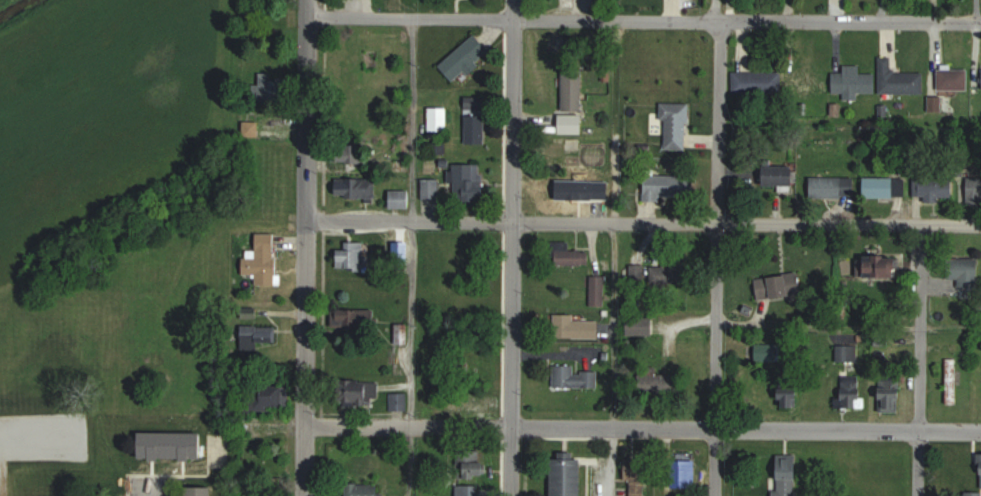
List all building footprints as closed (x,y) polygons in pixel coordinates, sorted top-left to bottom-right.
[(439,65),(453,81),(465,71),(471,78),(502,52),(483,29),(439,65)] [(924,72),(891,72),(891,58),(880,58),(880,94),(923,94),(924,72)] [(833,73),(833,95),(876,95),(876,74),(860,74),(860,65),(844,65),(844,73),(833,73)] [(583,68),(563,68),(563,111),(583,111),(583,68)] [(968,69),(938,69),(938,92),(968,92),(968,69)] [(782,72),(732,72),(732,96),(782,96),(782,72)] [(830,72),(787,72),(787,92),(830,92),(830,72)] [(261,75),(261,100),(290,100),(290,75),(261,75)] [(485,99),(466,99),(466,144),(485,144),(485,99)] [(689,104),(662,104),(662,121),(666,121),(666,151),(689,151),(689,104)] [(453,201),(484,201),(484,163),(453,163),(453,201)] [(794,166),(763,166),(763,186),(794,186),(794,166)] [(694,175),(645,175),(645,199),(694,199),(694,175)] [(569,200),(598,200),(598,186),(591,186),(591,177),(569,177),(569,200)] [(855,177),(811,177),(811,199),(855,199),(855,177)] [(906,197),(906,177),(865,177),(865,197),(906,197)] [(955,199),(955,177),(914,177),(914,199),(955,199)] [(968,204),(980,204),(980,177),(968,177),(968,204)] [(376,178),(337,178),(337,197),(376,197),(376,178)] [(409,190),(389,190),(389,208),(409,208),(409,190)] [(277,233),(256,233),(256,257),(244,257),(244,275),(257,275),(257,285),(277,285),(277,233)] [(345,249),(337,249),(337,270),(365,270),(365,242),(345,242),(345,249)] [(571,251),(571,242),(555,242),(555,266),(591,266),(591,251),(571,251)] [(901,279),(901,256),(860,256),(860,278),(901,279)] [(960,298),(979,298),(979,258),(960,258),(960,298)] [(688,265),(649,265),(649,284),(688,284),(688,265)] [(757,300),(789,298),(788,277),(756,278),(757,300)] [(592,306),(607,306),(607,280),(592,280),(592,306)] [(574,321),(574,315),(554,315),(554,339),(601,339),(601,321),(574,321)] [(655,335),(655,317),(628,317),(628,335),(655,335)] [(395,325),(395,343),(408,343),(408,325),(395,325)] [(259,343),(278,343),(278,326),(242,326),(242,353),(259,353),(259,343)] [(837,335),(837,362),(859,362),(859,335),(837,335)] [(958,404),(958,358),(946,358),(946,404),(958,404)] [(554,366),(554,388),(600,389),(600,372),(575,372),(575,366),(554,366)] [(803,366),(780,366),(780,406),(803,406),(803,366)] [(648,376),(648,392),(675,392),(675,376),(648,376)] [(864,408),(864,376),(842,376),(842,396),(836,396),(836,408),(864,408)] [(881,400),(885,400),(885,411),(904,411),(904,377),(881,377),(881,400)] [(380,381),(340,380),(340,403),(379,404),(380,381)] [(250,386),(250,408),(287,408),(287,386),(250,386)] [(392,411),(409,411),(409,393),(392,393),(392,411)] [(203,432),(142,432),(142,461),(203,461),(203,432)] [(696,486),(696,453),(675,453),(675,486),(696,486)] [(801,479),(801,458),(777,458),(777,479),(801,479)] [(582,459),(553,459),(553,495),(582,495),(582,459)] [(625,460),(625,480),(631,480),(631,495),(648,495),(648,460),(625,460)] [(460,476),(489,476),(489,462),(460,462),(460,476)] [(354,495),(385,495),(385,485),(354,485),(354,495)] [(477,485),(456,485),(456,495),(477,495),(477,485)] [(186,495),(214,495),(214,487),(186,487),(186,495)]
